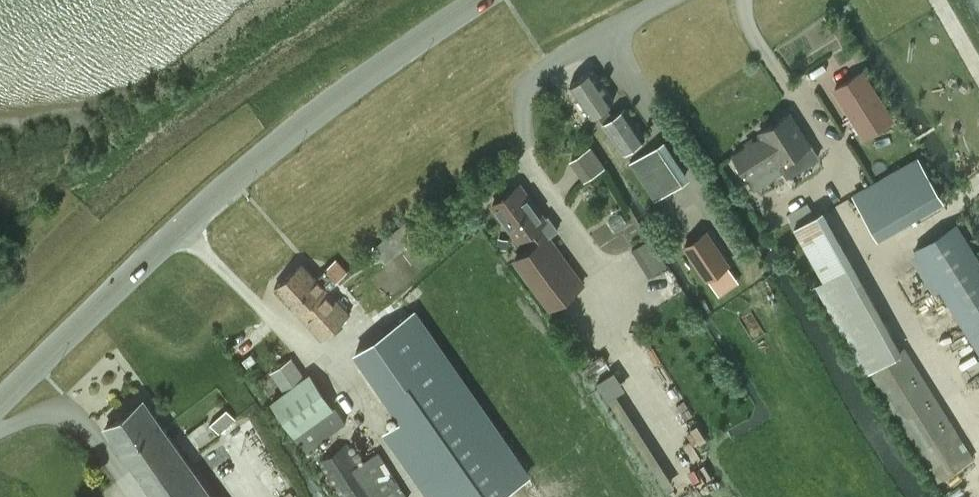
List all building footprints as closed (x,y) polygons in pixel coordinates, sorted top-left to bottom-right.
[(592,114),(614,99),(594,68),(571,84),(592,114)] [(862,71),(835,88),(858,123),(885,106),(862,71)] [(597,111),(624,151),(645,136),(625,106),(613,114),(606,104),(597,111)] [(735,154),(750,179),(755,186),(784,168),(788,174),(819,155),(792,110),(764,128),(767,134),(735,154)] [(658,143),(631,162),(655,199),(683,180),(658,143)] [(591,146),(574,158),(587,177),(604,165),(591,146)] [(873,181),(853,193),(876,233),(896,221),(873,181)] [(549,236),(559,229),(549,216),(546,218),(521,184),(493,204),(519,239),(527,233),(535,244),(516,259),(551,307),(583,284),(549,236)] [(818,285),(870,368),(903,347),(822,209),(794,225),(826,280),(818,285)] [(682,245),(706,280),(707,280),(709,279),(729,265),(731,264),(731,263),(710,233),(706,228),(691,239),(682,245)] [(499,239),(497,246),(505,248),(507,240),(499,239)] [(275,286),(298,312),(322,339),(351,314),(329,290),(338,282),(334,278),(346,268),(338,260),(318,278),(303,261),(275,286)] [(381,354),(432,430),(420,440),(456,496),(531,496),(536,493),(430,324),(381,354)] [(905,346),(870,368),(923,453),(958,430),(905,346)] [(295,432),(298,430),(334,405),(312,372),(306,376),(293,356),(272,370),(286,390),(273,400),(295,432)] [(145,399),(106,427),(156,496),(215,496),(145,399)] [(297,434),(298,436),(307,449),(347,421),(336,406),(297,434)] [(220,432),(236,417),(227,408),(211,423),(220,432)] [(361,460),(350,442),(320,460),(343,496),(408,496),(379,449),(361,460)]
